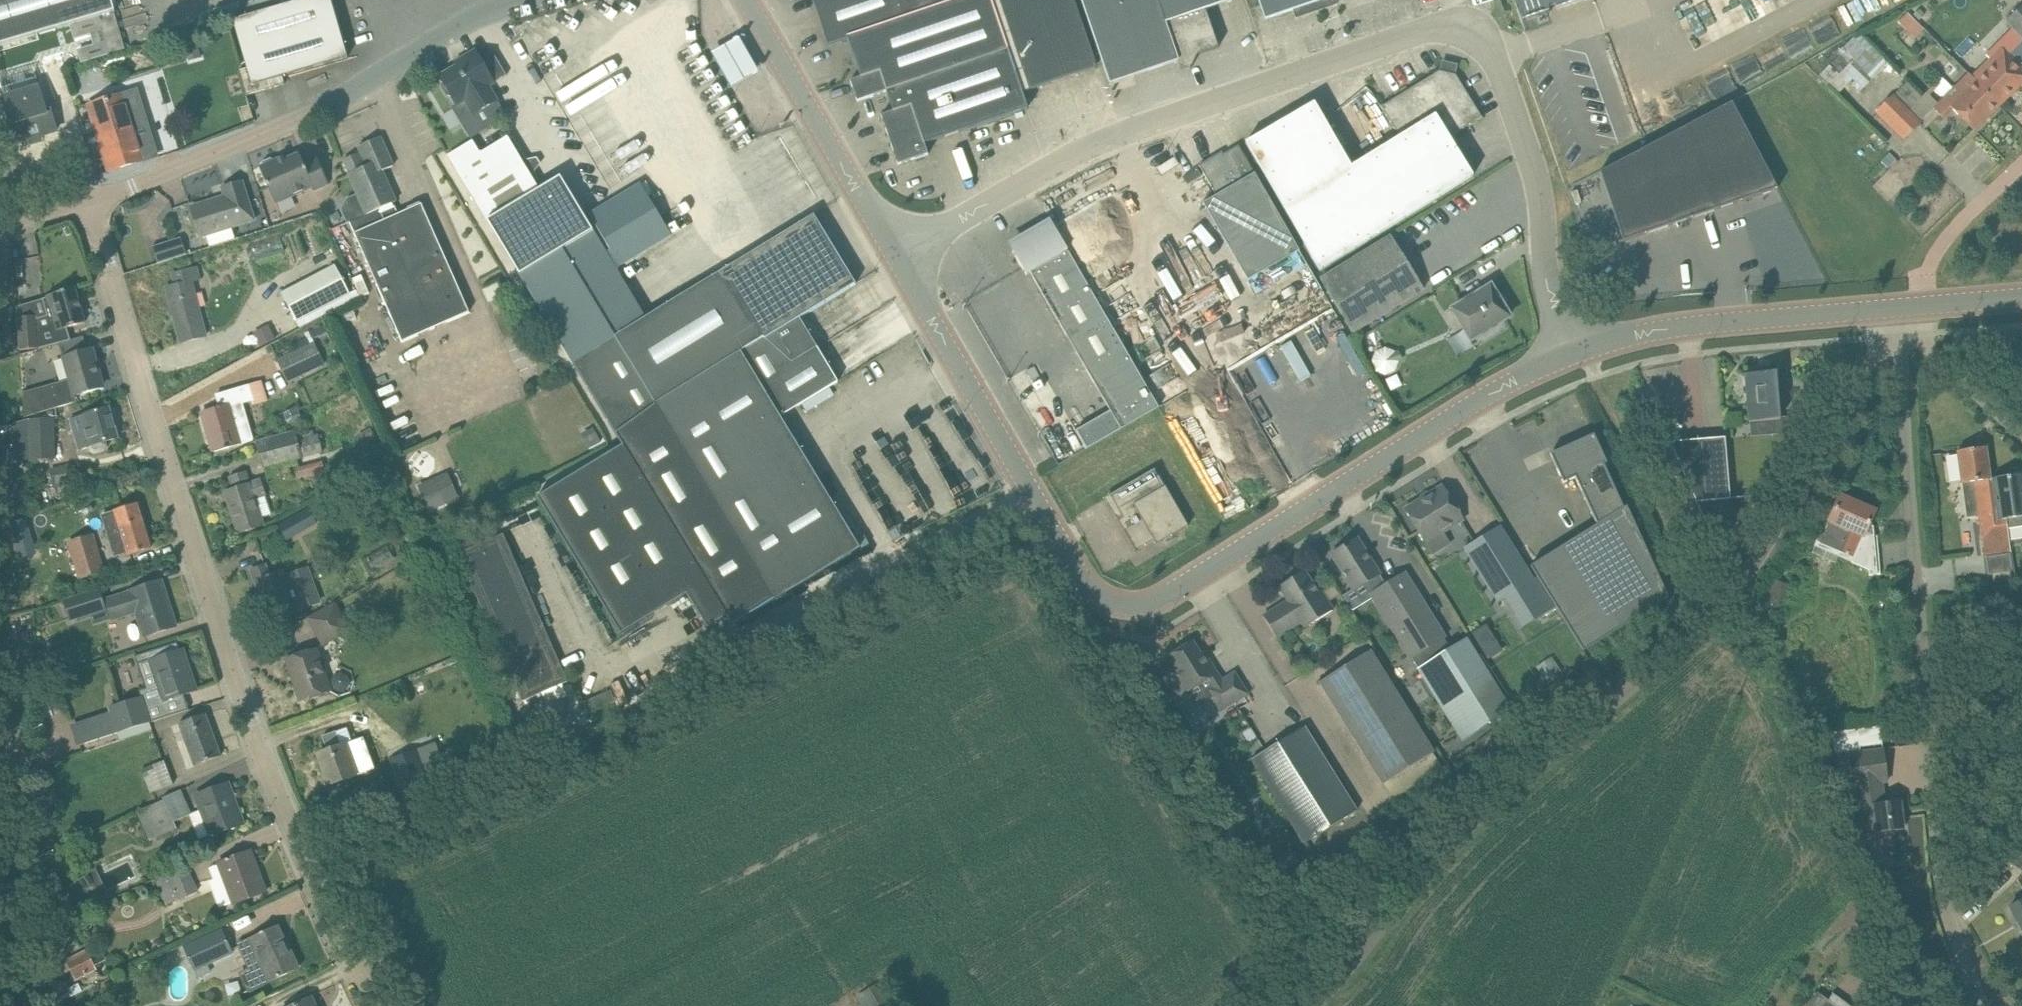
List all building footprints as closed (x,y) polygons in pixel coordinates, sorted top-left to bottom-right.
[(116,12),(113,0),(0,0),(0,46),(116,12)] [(332,0),(300,0),(233,20),(247,68),(240,70),(247,95),(285,84),(283,76),(348,57),(332,0)] [(829,44),(848,37),(958,0),(814,0),(829,44)] [(848,37),(861,77),(850,80),(858,101),(887,91),(1008,50),(992,0),(958,0),(848,37)] [(1232,0),(1082,0),(1110,84),(1179,61),(1191,66),(1190,68),(1191,68),(1198,54),(1219,47),(1206,9),(1232,0)] [(1265,19),(1295,9),(1296,10),(1303,14),(1317,9),(1321,0),(1259,0),(1265,19)] [(1523,17),(1536,13),(1573,0),(1517,0),(1523,17)] [(2021,37),(2021,5),(2006,21),(2021,37)] [(1897,22),(1915,35),(1921,26),(1904,13),(1897,22)] [(1816,70),(1836,92),(1850,78),(1868,98),(1877,90),(1869,82),(1888,65),(1857,32),(1816,70)] [(740,87),(768,71),(748,36),(720,52),(740,87)] [(197,43),(184,47),(188,61),(201,57),(197,43)] [(1972,77),(2000,105),(2021,84),(2021,83),(2021,68),(2008,54),(2001,47),(1991,58),(1972,77)] [(476,50),(464,57),(455,62),(457,66),(439,76),(457,106),(466,100),(474,115),(499,101),(490,86),(508,75),(493,51),(481,58),(476,50)] [(1008,50),(887,91),(893,111),(882,115),(898,164),(929,154),(925,143),(1028,108),(1008,50)] [(603,52),(551,77),(578,131),(630,106),(603,52)] [(1246,142),(1256,159),(1320,270),(1473,175),(1450,136),(1482,117),(1456,74),(1439,70),(1381,106),(1400,136),(1352,166),(1315,102),(1246,142)] [(1941,77),(1933,85),(1936,88),(1935,89),(1944,98),(1938,103),(1934,108),(1944,118),(1953,108),(1975,130),(2000,105),(1972,77),(1969,73),(1953,88),(1941,77)] [(47,111),(39,84),(5,94),(13,121),(8,123),(14,142),(58,129),(52,110),(47,111)] [(1894,94),(1875,113),(1902,140),(1934,108),(1938,103),(1927,92),(1921,97),(1909,109),(1894,94)] [(123,94),(90,104),(96,122),(109,164),(110,170),(143,160),(141,154),(153,150),(140,108),(128,112),(123,94)] [(1732,102),(1600,172),(1623,241),(1778,188),(1732,102)] [(649,133),(601,161),(616,186),(664,158),(649,133)] [(383,171),(393,166),(381,136),(359,146),(361,152),(359,153),(344,159),(350,173),(349,173),(367,214),(394,202),(396,201),(383,171)] [(473,141),(449,155),(572,359),(614,333),(563,249),(594,230),(561,176),(539,189),(508,137),(481,153),(473,141)] [(1203,203),(1248,281),(1300,251),(1239,145),(1220,156),(1219,153),(1199,164),(1217,195),(1203,203)] [(260,167),(268,186),(275,204),(313,188),(314,191),(329,185),(325,174),(317,156),(304,162),(300,153),(279,162),(277,159),(260,167)] [(255,220),(249,200),(243,181),(222,188),(225,196),(191,206),(201,236),(255,220)] [(589,213),(621,266),(672,236),(640,183),(589,213)] [(350,221),(384,299),(402,341),(468,312),(421,204),(399,214),(394,202),(367,214),(350,221)] [(623,445),(537,497),(620,633),(689,594),(708,626),(727,616),(730,620),(733,624),(775,599),(843,557),(848,554),(860,547),(781,416),(838,381),(817,347),(800,318),(856,283),(814,214),(718,273),(700,284),(646,317),(616,336),(614,333),(572,359),(616,433),(623,445)] [(1159,407),(1065,244),(1055,227),(1040,236),(1039,234),(1035,234),(1032,236),(1031,239),(1032,240),(1013,251),(1027,274),(1030,272),(1121,429),(1159,407)] [(594,230),(563,249),(614,333),(614,334),(616,336),(646,317),(594,230)] [(1391,236),(1321,279),(1354,332),(1423,289),(1391,236)] [(158,263),(187,254),(181,237),(153,246),(158,263)] [(36,259),(18,259),(19,285),(36,285),(36,259)] [(357,289),(350,293),(335,264),(282,292),(301,327),(361,297),(357,289)] [(194,282),(200,280),(197,267),(173,273),(176,285),(167,287),(181,342),(208,335),(194,282)] [(1501,292),(1494,290),(1491,285),(1453,309),(1472,339),(1510,316),(1507,311),(1508,304),(1506,297),(1501,292)] [(38,349),(77,338),(73,326),(85,322),(75,287),(47,295),(48,297),(43,298),(48,315),(38,318),(37,315),(17,317),(20,351),(38,349)] [(287,383),(325,365),(313,338),(328,331),(325,323),(305,332),(307,337),(294,344),(296,349),(276,359),(287,383)] [(1392,347),(1374,354),(1382,376),(1400,368),(1392,347)] [(93,348),(73,354),(64,357),(70,378),(23,392),(25,416),(77,401),(75,395),(102,387),(96,366),(98,365),(93,348)] [(1785,433),(1786,434),(1796,416),(1795,415),(1794,416),(1780,417),(1776,371),(1763,372),(1763,369),(1749,370),(1749,373),(1745,374),(1749,422),(1769,420),(1770,433),(1785,432),(1785,433)] [(220,406),(202,412),(214,451),(254,439),(243,403),(252,400),(254,405),(268,400),(262,381),(217,395),(220,406)] [(106,441),(118,437),(109,407),(85,414),(85,415),(69,419),(79,451),(89,448),(90,451),(97,453),(105,451),(107,446),(106,441)] [(29,416),(31,455),(55,454),(53,415),(29,416)] [(294,429),(256,441),(264,468),(323,451),(318,433),(298,439),(294,429)] [(1594,434),(1561,449),(1550,453),(1564,483),(1576,477),(1598,524),(1531,565),(1537,576),(1556,605),(1584,650),(1669,598),(1627,506),(1624,508),(1604,464),(1607,462),(1594,434)] [(1670,443),(1720,553),(1750,497),(1751,496),(1730,497),(1725,437),(1669,442),(1669,443),(1670,443)] [(2007,528),(2006,519),(2006,517),(1996,518),(1990,479),(1986,447),(1957,451),(1962,483),(1975,481),(1985,555),(2010,552),(2007,528)] [(295,469),(297,478),(325,470),(322,461),(295,469)] [(1155,468),(1105,497),(1137,549),(1154,539),(1157,543),(1188,525),(1155,468)] [(262,479),(249,483),(246,473),(231,477),(235,488),(226,491),(240,533),(264,525),(261,518),(273,514),(262,479)] [(449,473),(421,484),(431,508),(459,497),(449,473)] [(1990,479),(1996,518),(2006,517),(2006,519),(2007,528),(2021,526),(2021,474),(2008,476),(2007,474),(2004,474),(2004,477),(1990,479)] [(1442,485),(1405,508),(1426,542),(1464,519),(1442,485)] [(1865,536),(1864,536),(1875,511),(1840,496),(1820,542),(1853,557),(1851,561),(1869,569),(1870,574),(1881,573),(1875,535),(1865,536)] [(137,504),(103,514),(108,529),(109,533),(108,533),(110,541),(115,557),(128,553),(129,555),(132,554),(151,548),(142,519),(137,504)] [(308,506),(290,516),(300,532),(317,522),(308,506)] [(28,530),(28,528),(25,520),(11,525),(14,534),(28,530)] [(1556,605),(1537,576),(1534,578),(1500,525),(1465,547),(1498,602),(1505,598),(1523,627),(1556,605)] [(503,533),(458,553),(523,701),(568,681),(503,533)] [(103,570),(93,534),(69,542),(80,577),(103,570)] [(1357,538),(1332,554),(1354,590),(1366,583),(1372,593),(1385,584),(1379,574),(1380,574),(1357,538)] [(269,563),(252,570),(259,589),(261,589),(273,621),(322,603),(309,567),(285,575),(283,569),(273,572),(269,563)] [(1305,570),(1279,586),(1288,600),(1263,615),(1278,638),(1302,622),(1305,627),(1334,609),(1322,590),(1319,592),(1305,570)] [(1372,593),(1371,593),(1418,669),(1452,647),(1445,637),(1405,572),(1385,584),(1372,593)] [(161,580),(142,586),(130,590),(131,591),(105,599),(108,608),(112,619),(137,611),(145,636),(176,626),(161,580)] [(63,600),(70,620),(108,608),(105,599),(103,600),(99,588),(63,600)] [(335,606),(309,619),(323,645),(348,631),(335,606)] [(1472,633),(1488,658),(1502,649),(1486,624),(1472,633)] [(1418,669),(1417,669),(1463,742),(1513,710),(1467,637),(1452,647),(1418,669)] [(1206,662),(1193,641),(1169,656),(1177,669),(1164,677),(1180,703),(1190,697),(1187,692),(1208,679),(1212,685),(1207,689),(1221,711),(1249,694),(1235,671),(1221,680),(1209,660),(1206,662)] [(139,664),(147,688),(139,691),(141,695),(107,707),(109,712),(117,734),(151,721),(146,707),(197,690),(183,649),(179,650),(177,643),(148,652),(151,660),(139,664)] [(332,690),(318,648),(287,659),(301,701),(332,690)] [(1320,682),(1383,783),(1434,752),(1371,650),(1320,682)] [(77,746),(117,734),(109,712),(70,724),(77,746)] [(206,713),(187,720),(179,723),(195,765),(221,756),(206,713)] [(349,726),(341,729),(323,736),(328,750),(319,753),(330,785),(356,775),(349,755),(358,752),(349,726)] [(1251,726),(1242,732),(1250,744),(1258,738),(1251,726)] [(1357,810),(1315,743),(1305,726),(1252,759),(1304,843),(1357,810)] [(1858,729),(1835,732),(1836,753),(1861,750),(1858,729)] [(1839,787),(1856,785),(1862,834),(1904,829),(1901,802),(1885,804),(1882,782),(1887,781),(1883,748),(1861,750),(1836,753),(1839,787)] [(431,785),(418,752),(391,763),(404,796),(431,785)] [(149,792),(174,782),(164,759),(140,769),(149,792)] [(228,783),(209,790),(196,795),(211,836),(243,824),(228,783)] [(163,796),(164,799),(136,812),(149,841),(178,828),(174,821),(192,813),(181,789),(163,796)] [(2008,861),(2021,871),(2021,843),(2008,861)] [(251,851),(232,858),(219,863),(234,904),(266,892),(251,851)] [(1304,870),(1295,854),(1275,867),(1285,882),(1304,870)] [(37,856),(37,863),(37,876),(54,876),(54,856),(37,856)] [(187,865),(156,879),(167,904),(178,899),(178,900),(198,891),(187,865)] [(71,914),(109,896),(95,868),(74,879),(74,881),(58,889),(71,914)] [(2009,907),(2021,931),(2021,900),(2009,907)] [(278,926),(237,944),(248,968),(239,972),(248,991),(298,968),(291,951),(289,952),(278,926)] [(233,953),(222,927),(183,945),(199,978),(212,972),(209,964),(233,953)] [(87,949),(66,959),(76,980),(97,970),(87,949)] [(858,997),(864,1005),(896,1005),(881,981),(857,995),(858,997)] [(56,1004),(83,991),(79,982),(68,987),(70,991),(54,999),(56,1004)] [(1833,993),(1828,999),(1818,991),(1807,1005),(1850,1005),(1833,993)] [(311,997),(291,1005),(316,1005),(311,997)]
